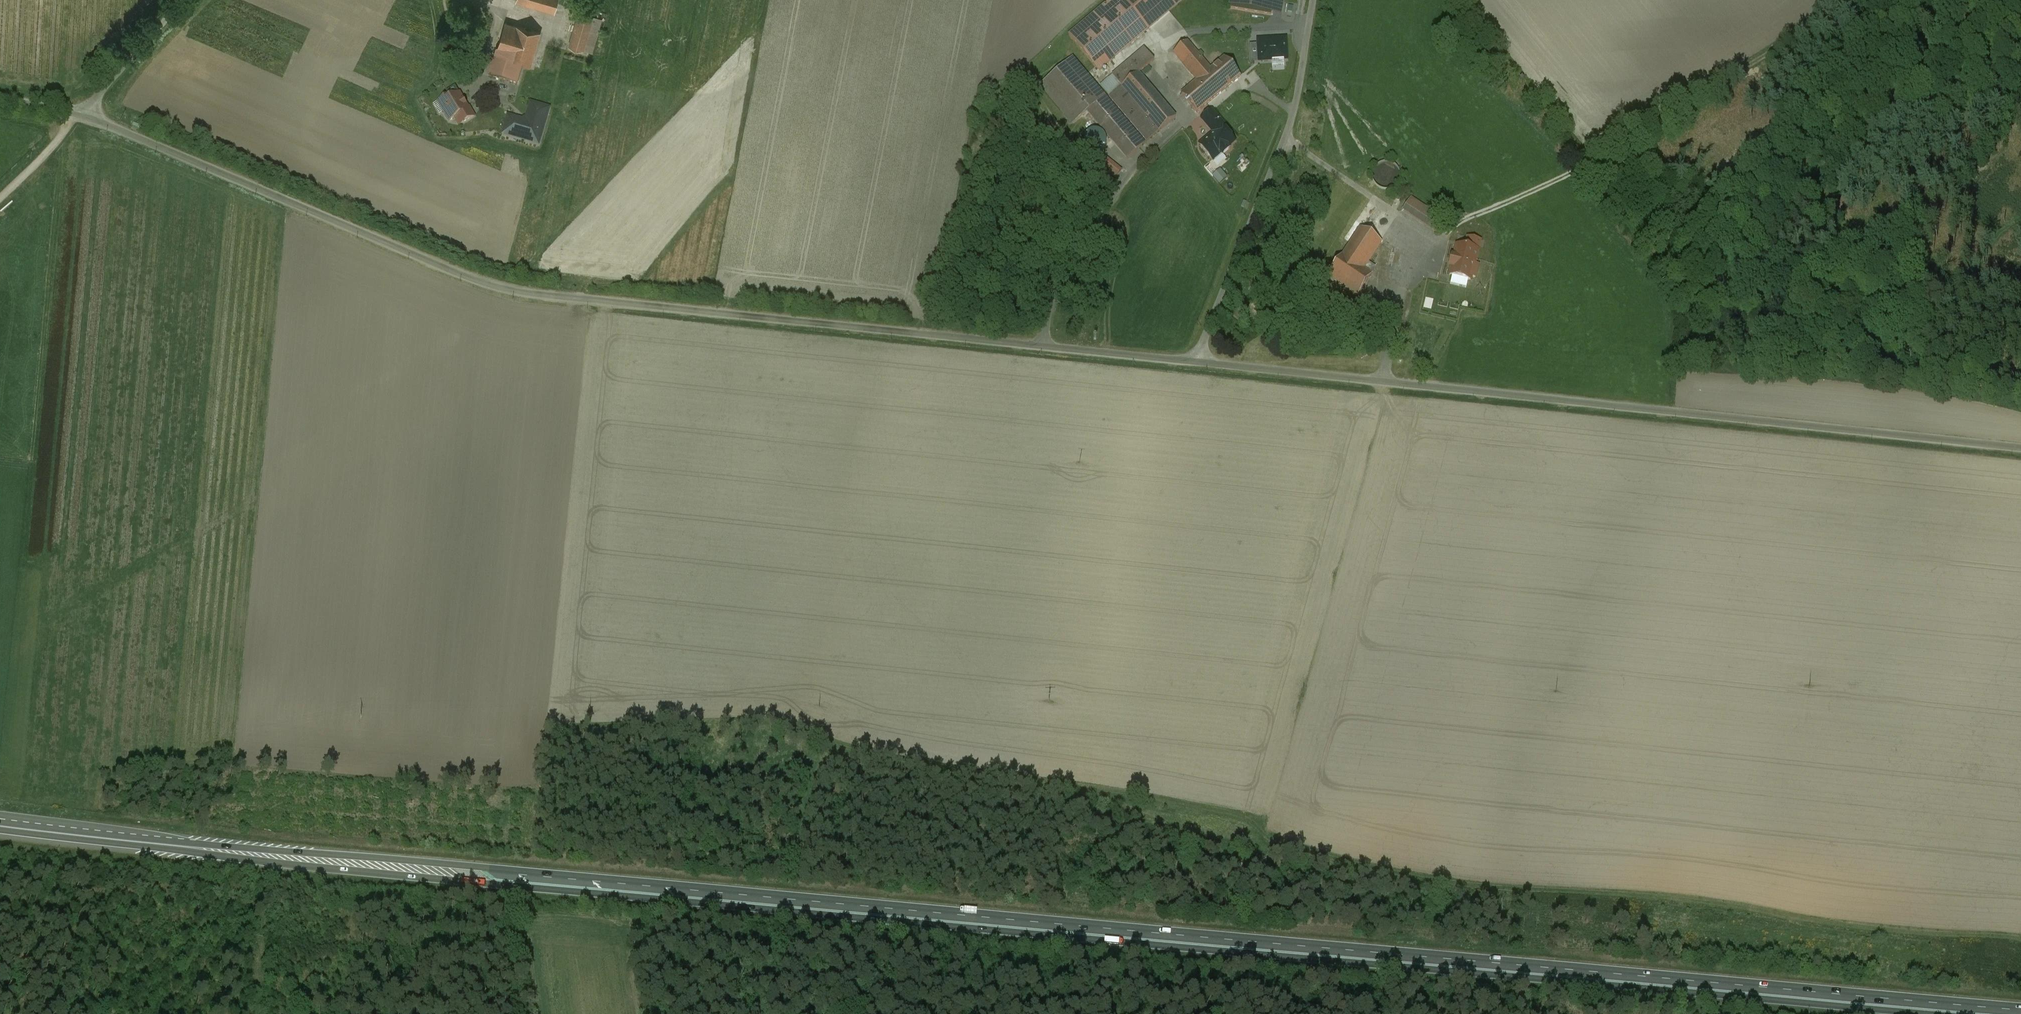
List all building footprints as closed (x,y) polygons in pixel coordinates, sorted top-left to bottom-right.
[(516,0),(555,12),(559,0),(517,0),(516,0)] [(1069,35),(1099,71),(1182,0),(1111,0),(1069,35)] [(1231,8),(1271,15),(1274,0),(1232,0),(1231,8)] [(1271,15),(1282,17),(1284,0),(1274,0),(1271,15)] [(594,16),(580,12),(569,46),(583,50),(594,16)] [(540,32),(505,22),(496,55),(523,64),(530,66),(540,32)] [(1285,40),(1258,41),(1260,61),(1287,60),(1285,40)] [(1211,70),(1187,42),(1174,53),(1198,81),(1203,76),(1211,70)] [(1154,60),(1145,49),(1113,76),(1122,87),(1138,74),(1154,60)] [(523,64),(496,55),(490,76),(489,76),(508,82),(517,84),(523,64)] [(1241,76),(1225,58),(1211,70),(1203,76),(1219,95),(1241,76)] [(1089,78),(1073,59),(1042,85),(1074,123),(1088,111),(1098,123),(1128,158),(1145,144),(1126,122),(1089,78)] [(1138,74),(1122,87),(1160,132),(1176,118),(1138,74)] [(1113,76),(1100,86),(1110,97),(1122,87),(1113,76)] [(1219,95),(1203,76),(1198,81),(1182,94),(1198,113),(1219,95)] [(1122,87),(1110,97),(1109,97),(1130,122),(1147,142),(1160,132),(1122,87)] [(468,109),(460,94),(452,99),(450,96),(442,101),(447,110),(445,112),(450,121),(455,118),(460,125),(475,116),(470,108),(468,109)] [(549,109),(532,104),(528,116),(530,120),(529,123),(525,125),(523,121),(515,118),(510,136),(528,141),(529,138),(539,141),(549,109)] [(1215,133),(1200,146),(1212,160),(1221,153),(1223,155),(1230,149),(1228,146),(1234,141),(1219,123),(1222,121),(1213,110),(1203,119),(1215,133)] [(1092,153),(1096,153),(1100,153),(1103,151),(1105,148),(1107,145),(1107,141),(1106,138),(1104,134),(1101,132),(1097,131),(1093,131),(1090,132),(1087,135),(1085,138),(1084,142),(1085,146),(1087,149),(1089,151),(1092,153)] [(1121,172),(1102,158),(1096,165),(1115,179),(1121,172)] [(1390,189),(1394,186),(1397,183),(1398,179),(1398,174),(1397,170),(1394,166),(1390,164),(1386,164),(1382,164),(1379,166),(1375,168),(1373,172),(1373,176),(1373,180),(1375,184),(1377,187),(1381,189),(1386,190),(1390,189)] [(1221,167),(1212,174),(1220,183),(1229,176),(1221,167)] [(1327,277),(1356,297),(1377,267),(1369,261),(1382,243),(1354,224),(1367,206),(1354,197),(1331,230),(1350,243),(1343,255),(1327,277)] [(1412,197),(1403,210),(1436,232),(1445,218),(1412,197)] [(1315,236),(1300,258),(1327,277),(1343,255),(1315,236)] [(1466,248),(1457,246),(1454,258),(1452,257),(1450,267),(1452,267),(1450,276),(1471,281),(1472,277),(1475,278),(1478,266),(1475,265),(1480,242),(1468,239),(1466,248)] [(1371,333),(1359,328),(1353,342),(1364,348),(1371,333)]
